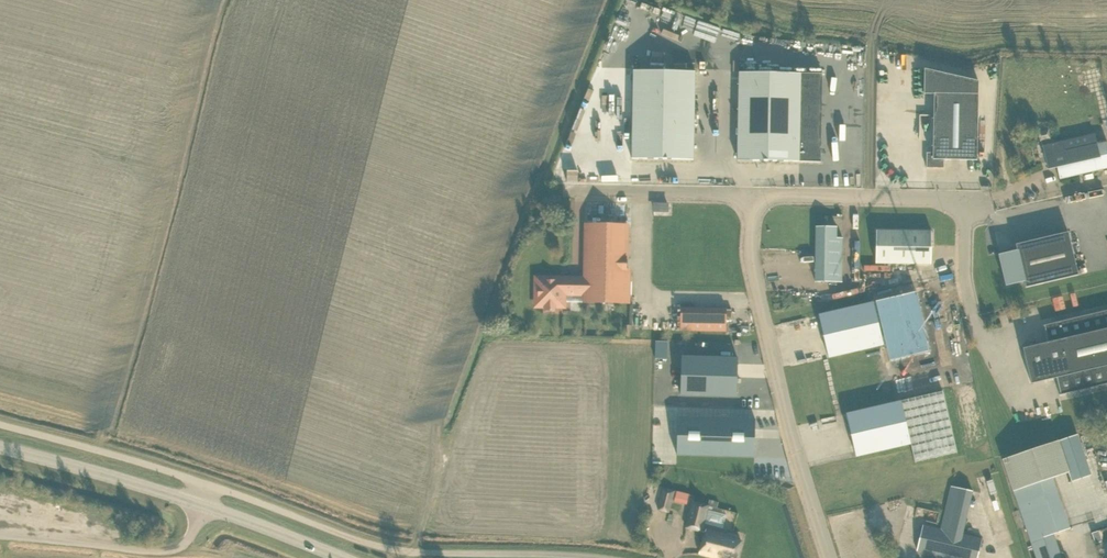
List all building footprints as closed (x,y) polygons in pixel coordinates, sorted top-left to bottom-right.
[(927,153),(926,168),(944,169),(944,160),(977,161),(978,95),(978,81),(924,69),(924,94),(934,94),(933,153),(927,153)] [(632,159),(694,160),(695,72),(633,71),(632,159)] [(801,74),(739,72),(738,161),(799,162),(801,74)] [(1094,135),(1043,147),(1048,169),(1056,167),(1059,180),(1106,169),(1106,142),(1097,144),(1094,135)] [(585,279),(585,293),(585,302),(630,303),(630,280),(626,280),(627,225),(586,224),(585,279)] [(833,227),(815,227),(815,282),(841,282),(842,238),(833,238),(833,227)] [(875,264),(931,265),(931,232),(876,231),(875,264)] [(1078,276),(1068,233),(1016,245),(1017,251),(998,255),(1006,286),(1024,282),(1026,288),(1078,276)] [(564,293),(585,293),(585,279),(537,278),(536,306),(545,306),(545,311),(555,311),(555,306),(564,306),(564,293)] [(836,293),(837,299),(859,295),(858,289),(836,293)] [(819,315),(829,358),(883,345),(887,363),(929,353),(915,293),(819,315)] [(1052,299),(1055,311),(1065,309),(1061,296),(1052,299)] [(681,331),(726,332),(726,309),(681,308),(681,331)] [(1031,384),(1057,378),(1060,394),(1059,395),(1106,384),(1106,311),(1043,326),(1043,327),(1044,326),(1048,343),(1023,349),(1031,384)] [(738,358),(682,356),(681,396),(736,398),(738,358)] [(856,457),(911,444),(915,462),(957,452),(943,392),(846,414),(856,457)] [(678,417),(677,455),(755,458),(756,420),(678,417)] [(1002,460),(1013,491),(1053,478),(1068,472),(1072,482),(1091,476),(1077,435),(1002,460)] [(1065,554),(1062,551),(1059,552),(1053,534),(1070,529),(1053,478),(1013,491),(1036,557),(1066,557),(1065,554)] [(923,525),(917,551),(947,557),(978,557),(982,539),(963,534),(972,492),(951,487),(941,529),(923,525)] [(657,510),(669,513),(675,491),(663,488),(657,510)] [(726,515),(707,510),(708,507),(717,509),(718,502),(709,500),(708,506),(694,502),(687,527),(702,531),(704,524),(723,529),(726,515)] [(707,530),(700,555),(714,557),(737,557),(742,541),(737,540),(738,536),(727,533),(726,535),(707,530)]
